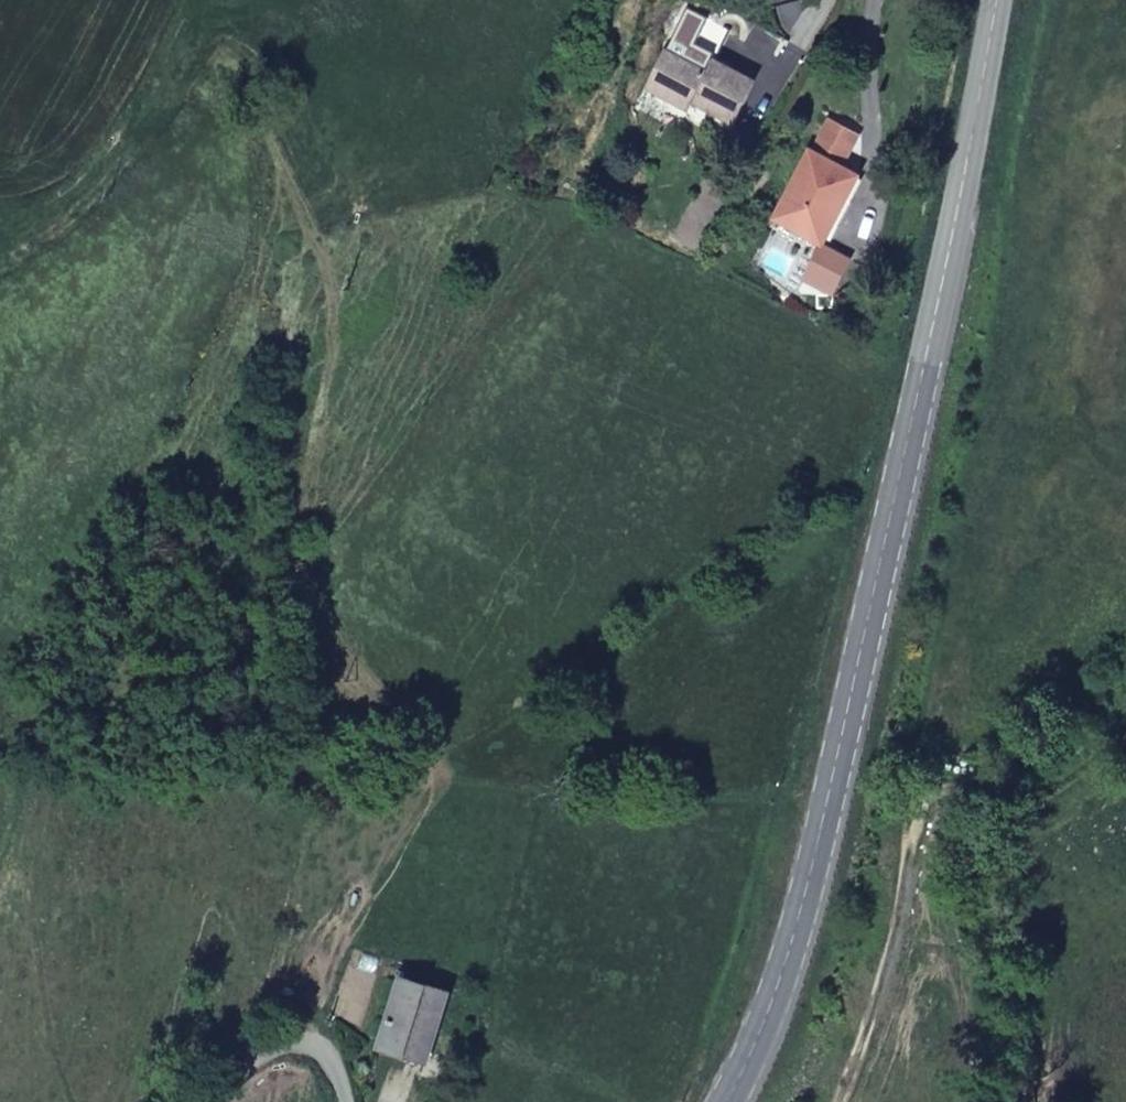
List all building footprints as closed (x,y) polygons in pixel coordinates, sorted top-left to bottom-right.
[(692,72),(697,75),(711,43),(675,25),(660,59),(692,72)] [(688,81),(645,64),(629,105),(670,124),(674,115),(713,133),(732,89),(697,75),(692,72),(688,81)] [(811,124),(794,157),(823,172),(840,139),(811,124)] [(794,157),(793,157),(759,223),(801,245),(821,201),(829,205),(841,181),(823,172),(794,157)] [(450,978),(399,966),(382,1037),(434,1049),(450,978)]
